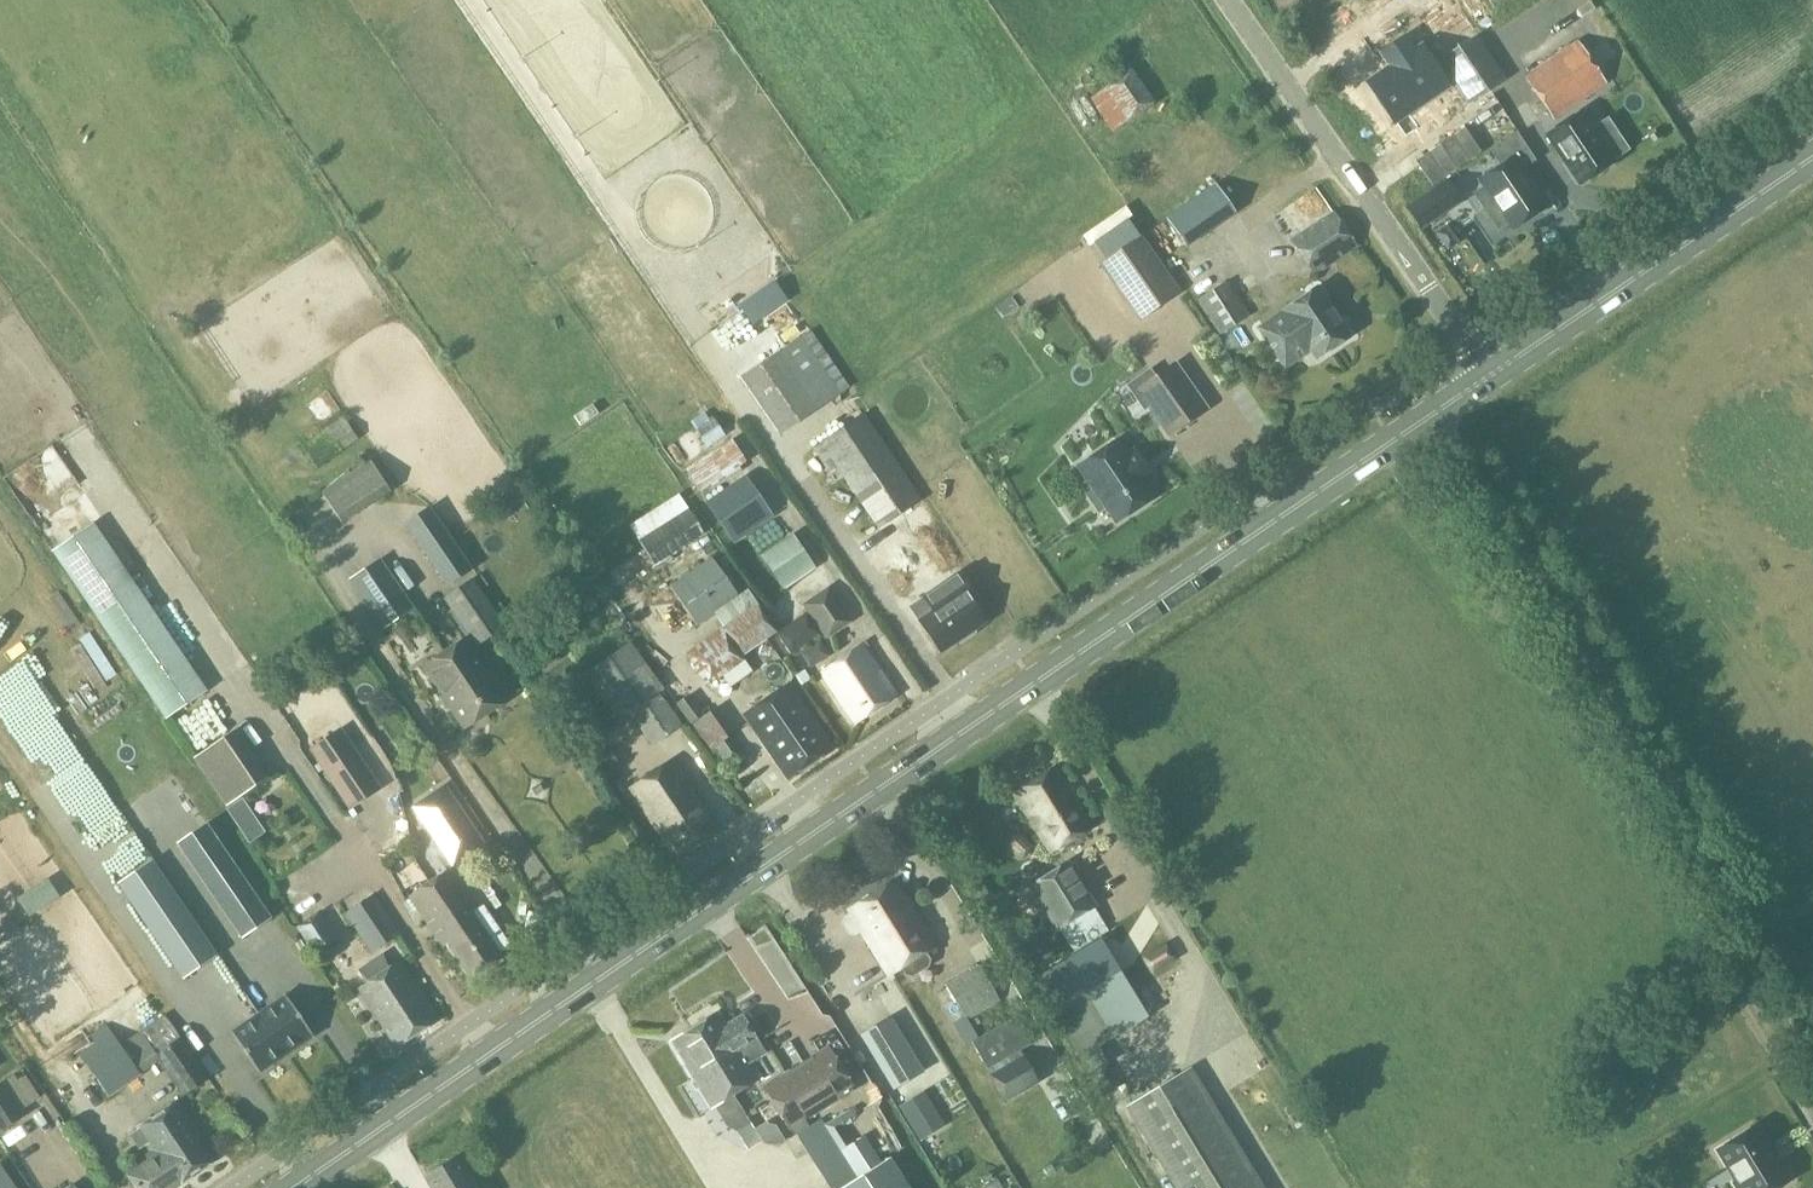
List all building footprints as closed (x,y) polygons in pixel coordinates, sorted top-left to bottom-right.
[(1478,38),(1440,64),(1468,105),(1506,79),(1478,38)] [(1608,84),(1578,42),(1533,73),(1525,78),(1554,121),(1608,84)] [(1414,54),(1368,86),(1395,126),(1396,125),(1407,141),(1421,132),(1410,116),(1449,89),(1435,68),(1427,73),(1414,54)] [(1156,104),(1133,69),(1090,97),(1113,132),(1156,104)] [(1615,162),(1581,112),(1547,135),(1581,185),(1615,162)] [(1502,166),(1480,180),(1495,203),(1485,209),(1499,230),(1509,223),(1513,230),(1547,207),(1522,169),(1534,161),(1518,137),(1493,154),(1502,166)] [(1186,248),(1235,213),(1216,185),(1166,219),(1186,248)] [(1447,212),(1433,191),(1407,209),(1421,229),(1447,212)] [(1316,276),(1357,246),(1334,214),(1293,241),(1316,276)] [(1100,265),(1140,322),(1182,292),(1141,236),(1100,265)] [(1199,300),(1221,336),(1251,318),(1228,282),(1199,300)] [(784,302),(775,288),(741,312),(750,326),(784,302)] [(1277,317),(1259,329),(1285,367),(1303,355),(1302,353),(1310,347),(1317,358),(1350,337),(1317,288),(1285,310),(1287,314),(1279,319),(1277,317)] [(742,378),(781,436),(851,389),(811,331),(801,338),(796,331),(771,348),(776,355),(742,378)] [(1176,363),(1137,390),(1169,436),(1208,409),(1176,363)] [(308,399),(323,390),(315,377),(300,386),(308,399)] [(829,474),(837,470),(877,530),(922,500),(864,414),(812,448),(829,474)] [(318,469),(358,439),(342,418),(302,448),(318,469)] [(697,430),(707,449),(682,463),(697,492),(744,467),(718,419),(697,430)] [(1116,441),(1078,467),(1088,482),(1081,487),(1098,513),(1106,508),(1116,523),(1154,497),(1144,482),(1148,479),(1139,466),(1142,464),(1133,451),(1126,456),(1116,441)] [(391,493),(370,461),(322,493),(343,524),(391,493)] [(736,543),(778,515),(750,473),(708,501),(736,543)] [(430,507),(405,524),(448,587),(473,570),(430,507)] [(655,566),(705,534),(689,509),(646,536),(644,533),(637,538),(655,566)] [(52,552),(167,720),(209,692),(142,593),(149,588),(140,576),(134,580),(95,522),(52,552)] [(794,535),(762,557),(784,590),(816,568),(794,535)] [(904,547),(870,560),(878,579),(912,566),(904,547)] [(697,627),(715,615),(739,598),(711,557),(668,586),(697,627)] [(351,579),(384,629),(410,611),(377,561),(351,579)] [(931,611),(918,620),(940,653),(985,622),(970,601),(973,599),(956,574),(921,598),(931,611)] [(445,600),(477,647),(506,628),(501,620),(508,615),(481,575),(445,600)] [(794,655),(823,635),(826,640),(854,621),(830,586),(803,605),(808,612),(778,633),(794,655)] [(758,603),(724,627),(685,654),(708,686),(745,662),(742,657),(778,631),(758,603)] [(463,640),(444,653),(485,714),(507,699),(485,667),(482,669),(463,640)] [(629,714),(663,688),(645,663),(645,664),(630,643),(586,674),(619,721),(629,714)] [(820,673),(854,724),(896,696),(862,645),(820,673)] [(485,714),(444,653),(425,666),(444,695),(441,697),(463,729),(485,714)] [(788,778),(830,749),(787,686),(745,715),(788,778)] [(663,688),(629,714),(653,747),(687,723),(673,703),(663,688)] [(690,724),(704,714),(689,695),(676,704),(690,724)] [(176,720),(216,800),(251,782),(223,726),(204,735),(192,712),(176,720)] [(105,828),(121,818),(81,755),(88,750),(74,727),(31,753),(82,834),(67,843),(97,891),(117,878),(106,860),(120,852),(105,828)] [(341,728),(309,750),(351,812),(383,790),(341,728)] [(732,735),(731,736),(715,747),(729,767),(746,756),(732,735)] [(594,758),(601,776),(617,769),(610,751),(594,758)] [(672,761),(630,789),(676,857),(718,829),(672,761)] [(1052,853),(1094,828),(1057,768),(1014,793),(1052,853)] [(444,854),(460,844),(468,857),(485,845),(476,833),(477,832),(455,799),(422,821),(444,854)] [(227,810),(250,844),(266,833),(243,800),(227,810)] [(272,918),(207,823),(177,844),(242,939),(272,918)] [(155,859),(118,883),(183,980),(219,956),(155,859)] [(1029,887),(1057,932),(1061,930),(1075,953),(1110,931),(1095,908),(1098,906),(1070,861),(1029,887)] [(484,906),(477,911),(449,869),(409,896),(442,946),(446,944),(470,978),(502,957),(500,954),(511,946),(484,906)] [(856,936),(863,932),(891,976),(937,947),(895,881),(849,910),(851,914),(844,918),(843,924),(850,935),(856,936)] [(344,914),(372,955),(402,934),(374,893),(344,914)] [(314,954),(336,940),(320,914),(297,928),(314,954)] [(1079,964),(1089,981),(1087,982),(1100,1005),(1103,1003),(1136,983),(1127,969),(1130,968),(1115,943),(1079,964)] [(400,961),(357,988),(396,1048),(439,1020),(400,961)] [(980,966),(946,986),(967,1021),(1000,1001),(980,966)] [(795,976),(780,986),(790,1002),(805,992),(795,976)] [(1051,1009),(1081,1058),(1117,1036),(1088,987),(1051,1009)] [(285,997),(259,1015),(286,1055),(312,1037),(314,1037),(286,996),(285,997)] [(734,1021),(726,1026),(718,1014),(671,1042),(712,1109),(759,1081),(738,1047),(746,1042),(734,1021)] [(232,1033),(259,1073),(261,1073),(260,1072),(286,1055),(259,1015),(233,1032),(232,1033)] [(109,1097),(141,1075),(159,1063),(182,1096),(210,1078),(166,1016),(121,1046),(106,1025),(91,1035),(95,1042),(80,1054),(109,1097)] [(1017,1019),(972,1042),(1004,1103),(1040,1084),(1022,1049),(1030,1045),(1017,1019)] [(910,1058),(887,1020),(861,1036),(884,1073),(910,1058)] [(790,1132),(857,1090),(829,1045),(762,1086),(790,1132)] [(1175,1187),(1265,1187),(1191,1068),(1126,1108),(1175,1187)] [(0,1135),(29,1116),(24,1109),(41,1098),(23,1071),(5,1082),(4,1081),(0,1084),(0,1135)] [(920,1140),(944,1126),(925,1093),(900,1107),(920,1140)] [(216,1159),(177,1102),(136,1130),(155,1158),(127,1176),(135,1187),(173,1187),(216,1159)] [(831,1187),(832,1187),(855,1173),(831,1135),(843,1127),(834,1113),(823,1120),(822,1118),(797,1135),(831,1187)] [(1790,1180),(1784,1169),(1777,1157),(1775,1158),(1774,1159),(1764,1144),(1755,1128),(1737,1139),(1718,1151),(1727,1166),(1737,1182),(1735,1182),(1734,1183),(1737,1187),(1778,1187),(1790,1180)] [(483,1150),(492,1145),(488,1139),(480,1144),(483,1150)] [(458,1158),(425,1178),(431,1187),(476,1187),(458,1158)] [(891,1158),(843,1187),(910,1187),(891,1158)] [(23,1167),(33,1187),(42,1187),(48,1185),(37,1161),(23,1167)] [(4,1169),(0,1172),(0,1187),(17,1187),(4,1169)]
